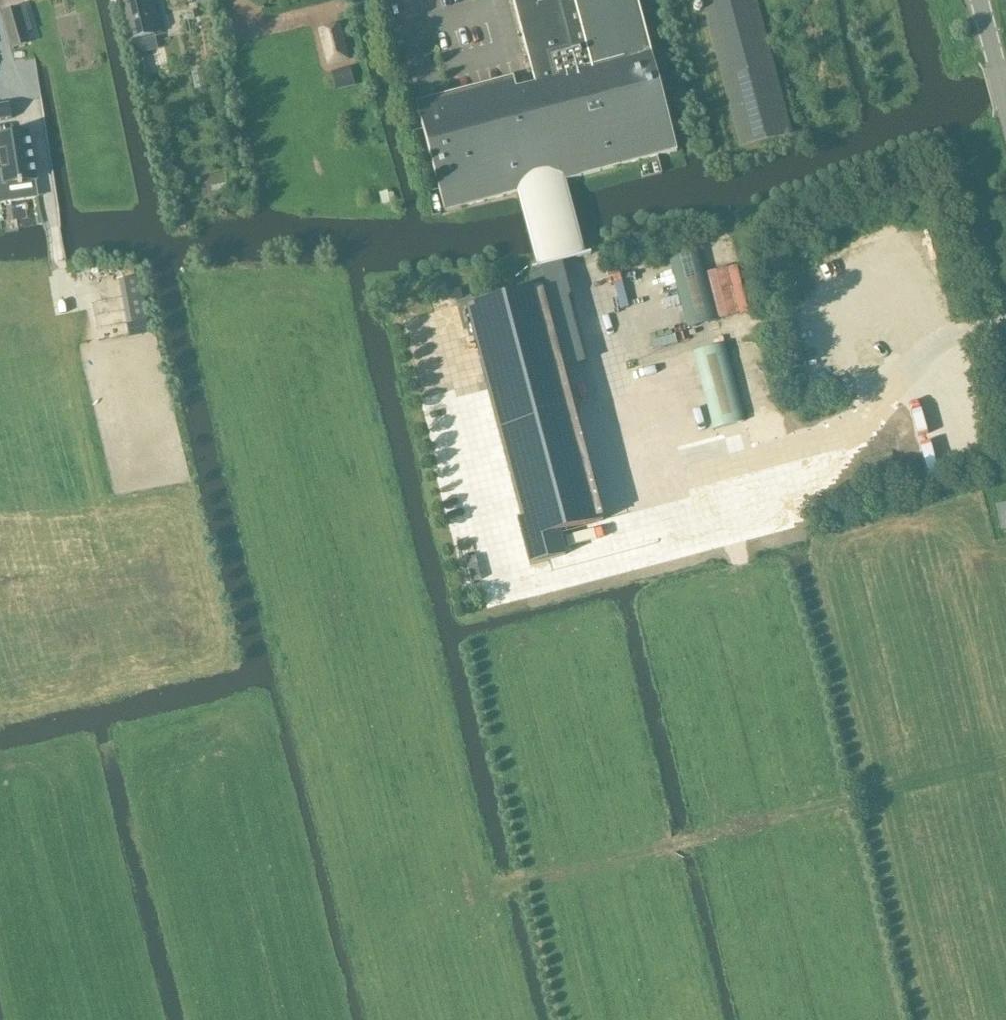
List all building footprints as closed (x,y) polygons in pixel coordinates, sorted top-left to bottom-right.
[(120,0),(129,41),(153,36),(144,0),(122,0),(120,0)] [(534,83),(418,113),(444,211),(520,192),(539,268),(544,289),(466,306),(518,541),(601,520),(592,477),(575,414),(564,372),(585,359),(569,297),(572,294),(561,263),(586,256),(566,180),(676,151),(637,0),(513,0),(534,83)] [(791,133),(756,0),(702,0),(741,146),(791,133)] [(28,43),(18,9),(3,13),(13,47),(28,43)] [(339,24),(317,30),(327,67),(349,61),(339,24)] [(141,54),(131,56),(137,77),(146,75),(141,54)] [(355,87),(350,68),(331,73),(336,92),(355,87)] [(0,104),(0,121),(12,119),(10,103),(0,104)] [(4,181),(4,185),(18,182),(19,185),(22,184),(22,182),(36,180),(28,132),(0,137),(0,181),(4,181)] [(138,277),(123,280),(131,324),(146,321),(138,277)] [(460,289),(449,292),(451,301),(463,298),(460,289)] [(146,321),(131,324),(133,337),(145,335),(149,334),(146,321)] [(996,503),(1000,529),(1005,528),(1005,501),(996,503)]
